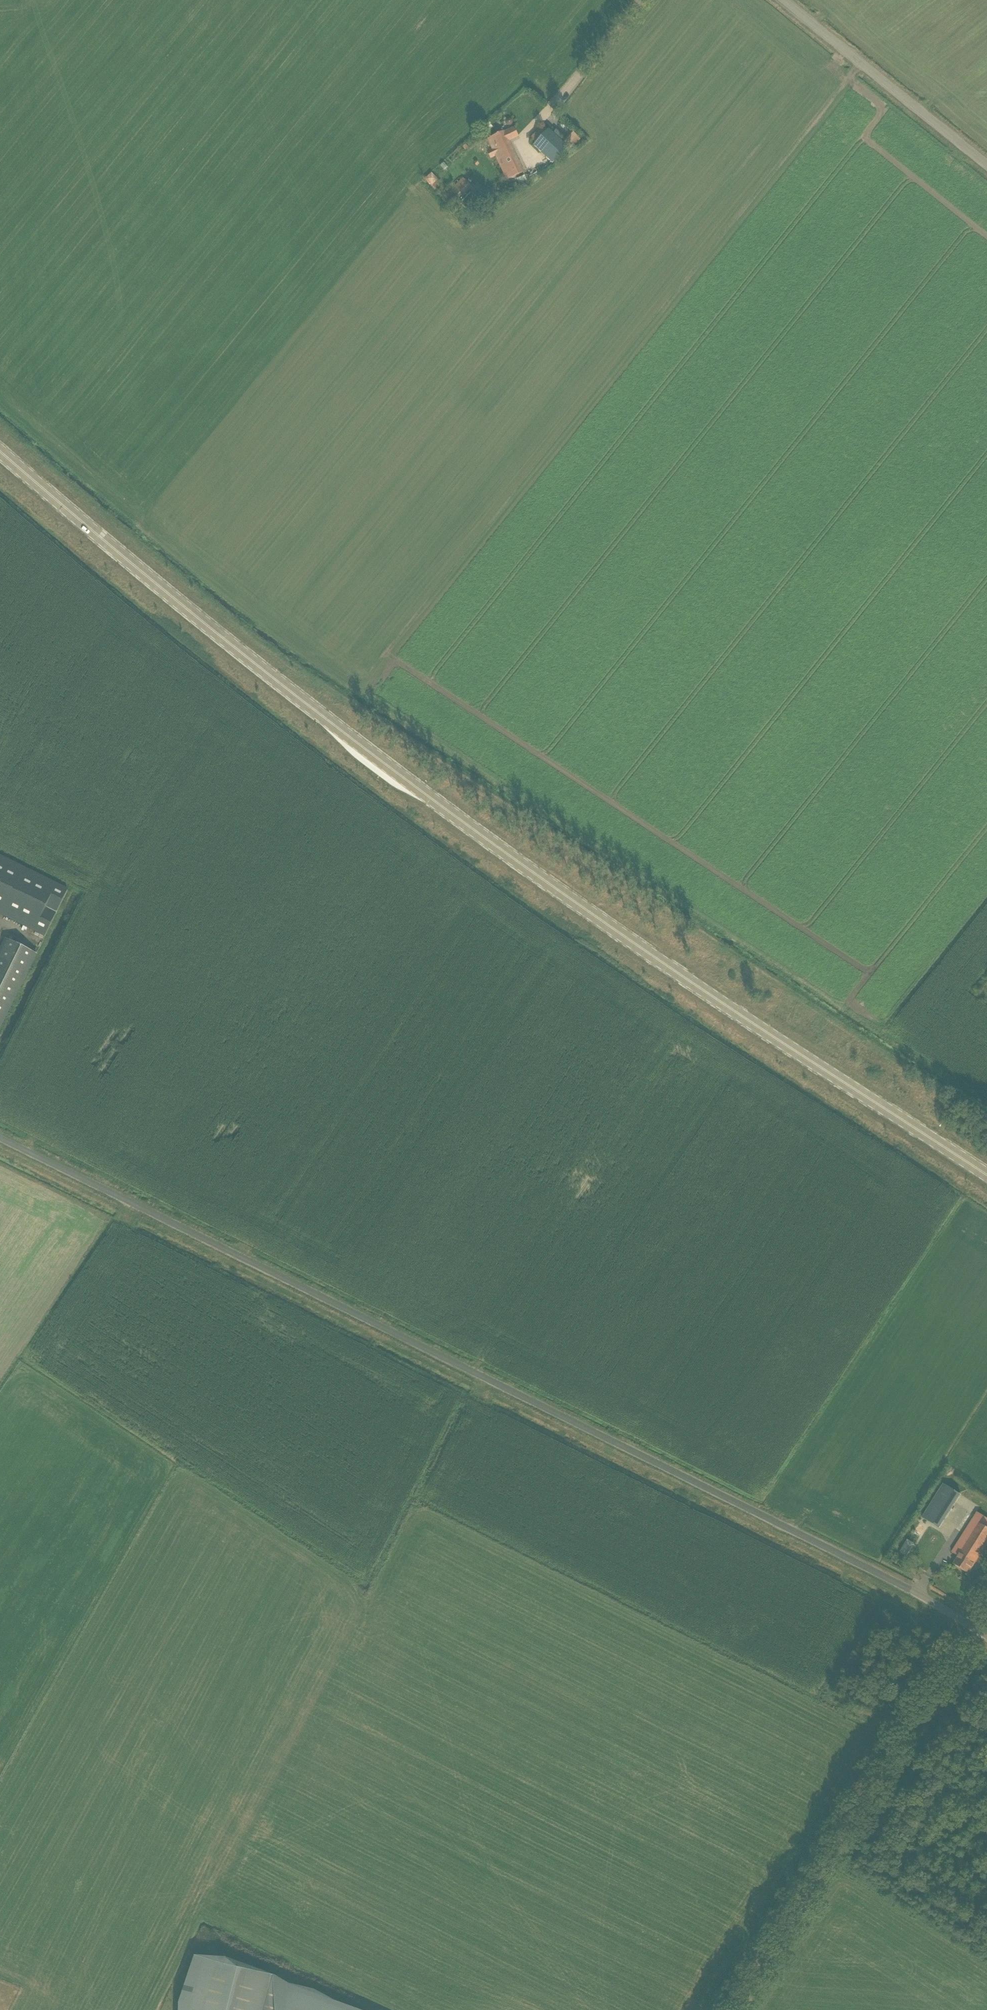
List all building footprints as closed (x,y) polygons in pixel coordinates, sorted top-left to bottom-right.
[(534,145),(553,163),(567,148),(548,130),(534,145)] [(534,143),(539,136),(535,132),(529,139),(534,143)] [(508,180),(514,176),(523,172),(504,133),(495,137),(490,140),(495,150),(488,153),(491,159),(496,156),(508,180)] [(432,175),(425,181),(430,188),(438,182),(432,175)] [(450,209),(472,188),(463,178),(441,200),(450,209)] [(45,936),(68,891),(0,857),(0,914),(45,936)] [(36,955),(5,939),(0,949),(0,1028),(36,955)] [(939,1528),(960,1494),(942,1483),(921,1517),(939,1528)] [(953,1552),(959,1556),(954,1564),(969,1574),(975,1566),(975,1565),(986,1547),(986,1519),(978,1513),(974,1520),(958,1544),(953,1552)] [(904,1546),(900,1552),(907,1556),(911,1550),(904,1546)] [(270,1983),(271,1978),(204,1960),(191,2009),(263,2009),(270,1983)] [(289,1988),(270,1983),(263,2009),(345,2009),(289,1988)]
